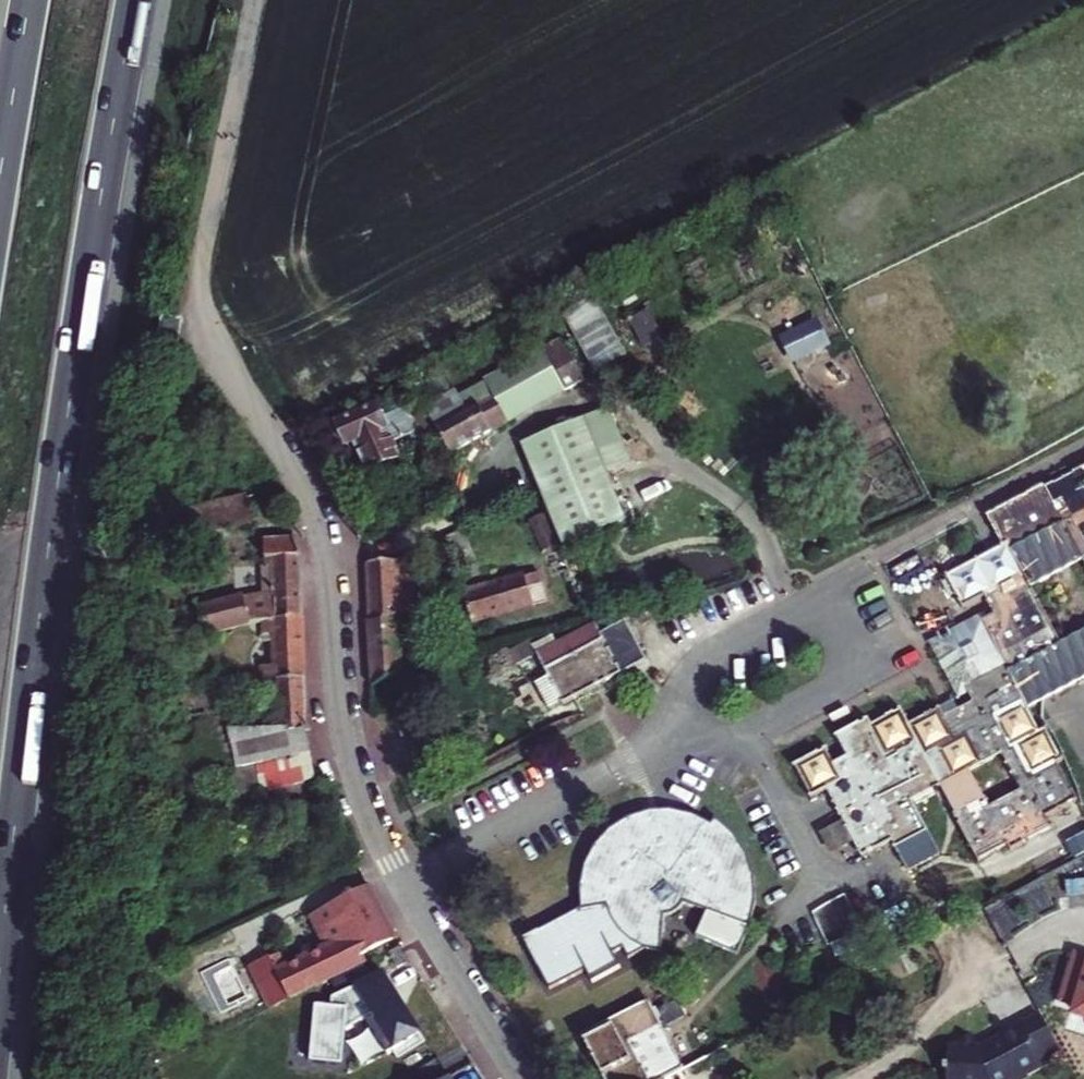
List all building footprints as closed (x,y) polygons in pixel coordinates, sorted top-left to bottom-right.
[(594,300),(562,317),(592,372),(623,355),(594,300)] [(643,344),(661,335),(648,311),(630,320),(643,344)] [(560,389),(578,379),(561,346),(540,357),(536,349),(449,395),(436,369),(405,386),(433,432),(446,454),(561,390),(560,389)] [(433,432),(405,386),(396,390),(402,402),(375,416),(370,407),(334,427),(347,453),(357,448),(372,477),(403,460),(396,446),(408,440),(411,446),(433,432)] [(535,494),(573,477),(554,435),(498,461),(518,503),(535,494)] [(1041,487),(1053,510),(1066,504),(1073,518),(1011,552),(1007,544),(943,577),(961,611),(982,600),(990,616),(983,619),(980,613),(943,633),(946,638),(939,642),(936,636),(925,642),(956,700),(964,695),(969,705),(940,720),(935,711),(905,727),(896,710),(866,726),(862,720),(831,737),(842,758),(830,765),(822,750),(789,767),(807,799),(822,791),(837,821),(858,859),(887,844),(908,884),(942,866),(910,805),(998,758),(1017,795),(989,810),(984,801),(950,819),(975,865),(1005,849),(1008,854),(1054,830),(1049,820),(1080,804),(1059,764),(1067,760),(1050,727),(1040,732),(1029,711),(1083,682),(1083,635),(1061,647),(1032,592),(1083,564),(1083,565),(1083,464),(1041,487)] [(535,494),(550,526),(588,508),(573,477),(535,494)] [(535,533),(550,526),(535,494),(518,503),(535,533)] [(186,555),(265,533),(258,506),(178,528),(186,555)] [(272,629),(308,625),(304,543),(273,547),(275,572),(268,572),(271,599),(211,606),(215,635),(272,629)] [(371,568),(374,625),(393,624),(400,623),(401,618),(396,602),(395,565),(371,568)] [(465,610),(470,626),(531,610),(524,581),(461,597),(465,610)] [(290,739),(289,721),(254,724),(238,725),(237,717),(226,718),(221,683),(215,635),(211,606),(210,602),(170,606),(166,606),(168,636),(156,782),(216,773),(315,758),(312,738),(290,739)] [(366,625),(368,687),(398,678),(393,624),(374,625),(366,625)] [(548,713),(617,675),(589,624),(533,655),(541,671),(528,678),(548,713)] [(269,686),(310,683),(308,625),(272,629),(272,641),(287,641),(288,677),(269,678),(269,686)] [(312,738),(316,737),(312,731),(310,683),(269,686),(269,697),(288,696),(289,721),(290,739),(312,738)] [(254,717),(237,717),(238,725),(254,724),(254,717)] [(317,775),(315,758),(216,773),(242,837),(328,805),(317,775)] [(704,907),(696,936),(740,949),(751,921),(753,914),(754,907),(755,900),(755,893),(755,886),(754,879),(752,872),(750,865),(748,858),(745,852),(741,846),(737,840),(732,834),(727,829),(722,825),(716,820),(712,826),(702,820),(690,815),(679,813),(666,812),(654,812),(642,815),(631,819),(620,825),(610,832),(602,841),(595,851),(589,861),(585,873),(583,885),(582,897),(584,909),(609,905),(611,914),(615,923),(620,931),(627,937),(635,943),(643,947),(652,950),(662,952),(663,910),(668,910),(673,909),(677,907),(681,905),(683,900),(704,907)] [(250,969),(270,1011),(367,965),(364,957),(395,942),(370,895),(367,890),(332,909),(352,944),(336,951),(280,977),(271,959),(250,969)] [(352,944),(332,909),(317,917),(336,951),(352,944)] [(400,949),(390,954),(398,969),(408,963),(400,949)] [(1076,950),(1060,997),(1077,1003),(1074,1010),(1083,1014),(1083,953),(1076,950)] [(330,1010),(314,1009),(310,1066),(343,1068),(345,1034),(364,1022),(387,1056),(392,1053),(398,1062),(425,1044),(418,1033),(413,1036),(391,1003),(397,999),(382,976),(331,1001),(330,1010)] [(598,1078),(649,1078),(631,1046),(658,1032),(643,1004),(576,1039),(598,1078)] [(1044,1021),(1025,1030),(1040,1060),(1059,1049),(1044,1021)] [(951,1050),(951,1066),(947,1066),(947,1078),(1037,1078),(1048,1073),(1040,1060),(1025,1030),(1024,1029),(999,1042),(1000,1044),(985,1052),(979,1053),(979,1039),(959,1039),(959,1050),(951,1050)] [(707,1058),(668,1078),(713,1078),(717,1077),(707,1058)]
